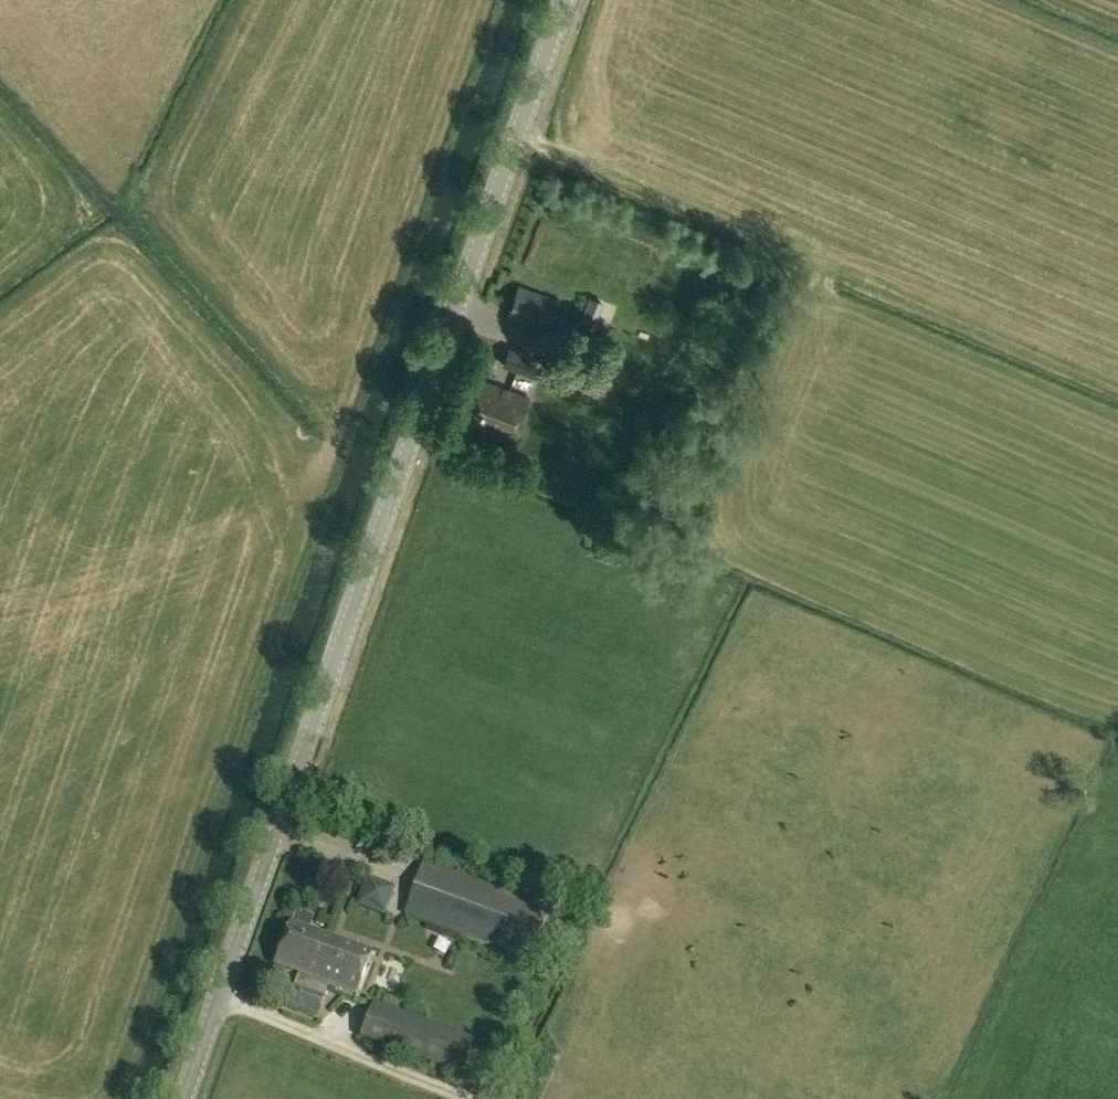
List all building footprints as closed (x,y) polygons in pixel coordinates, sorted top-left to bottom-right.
[(536,322),(546,296),(518,286),(509,311),(536,322)] [(503,365),(536,377),(542,361),(509,348),(503,365)] [(515,439),(530,398),(479,379),(464,420),(515,439)] [(529,959),(547,912),(422,865),(404,913),(529,959)] [(390,891),(368,882),(360,904),(382,913),(390,891)] [(286,1002),(318,1014),(329,984),(356,994),(371,953),(310,930),(314,916),(296,909),(290,923),(275,964),(298,972),(286,1002)] [(360,1037),(460,1074),(473,1040),(373,1003),(360,1037)]
